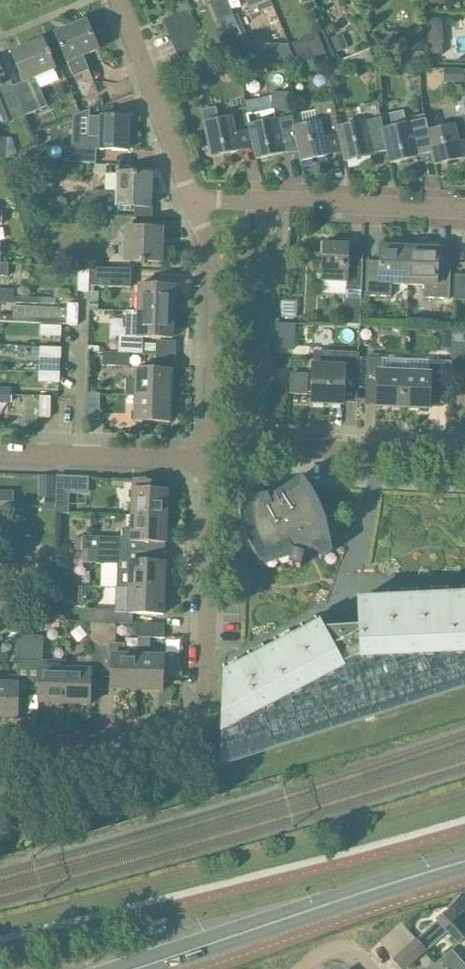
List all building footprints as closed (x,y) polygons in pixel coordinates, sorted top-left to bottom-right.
[(207,52),(184,0),(183,0),(181,1),(180,7),(182,12),(162,20),(181,67),(208,55),(207,52)] [(227,0),(210,0),(223,31),(238,24),(227,0)] [(98,51),(86,23),(55,36),(73,78),(88,71),(82,58),(98,51)] [(13,88),(21,107),(25,118),(47,109),(39,89),(31,92),(27,82),(54,70),(42,41),(11,54),(23,84),(13,88)] [(321,42),(298,42),(292,45),(299,61),(329,61),(321,42)] [(443,45),(429,46),(429,56),(444,54),(443,45)] [(13,88),(10,81),(1,85),(0,83),(0,116),(21,107),(13,88)] [(254,149),(256,160),(298,151),(299,151),(291,116),(292,116),(289,103),(289,92),(272,92),(272,107),(273,111),(248,116),(254,149)] [(299,151),(298,151),(301,162),(343,153),(339,129),(333,102),(316,106),(317,111),(292,116),(291,116),(299,151)] [(343,153),(345,163),(388,154),(380,116),(378,104),(360,108),(364,124),(339,129),(343,153)] [(216,108),(202,111),(205,125),(212,158),(254,149),(248,116),(246,109),(229,113),(230,120),(219,122),(216,108)] [(428,133),(429,133),(425,115),(407,120),(405,111),(380,116),(388,154),(390,165),(432,156),(433,156),(428,133)] [(130,118),(90,117),(89,137),(86,137),(85,150),(66,149),(66,163),(96,164),(97,150),(129,151),(130,118)] [(464,159),(464,117),(451,121),(452,128),(429,133),(428,133),(433,156),(432,156),(435,166),(464,159)] [(45,162),(38,146),(7,160),(12,171),(37,161),(39,165),(45,162)] [(115,193),(94,192),(94,197),(82,197),(81,213),(94,213),(93,217),(112,217),(120,217),(120,212),(131,212),(131,208),(151,208),(152,176),(119,175),(119,176),(115,176),(115,193)] [(112,217),(111,244),(128,245),(127,261),(162,262),(163,231),(138,230),(138,218),(120,218),(120,217),(112,217)] [(350,245),(324,244),(322,282),(347,284),(347,291),(362,291),(364,262),(362,262),(362,255),(349,254),(350,245)] [(393,285),(409,286),(410,248),(382,247),(382,263),(368,262),(367,297),(392,298),(393,285)] [(438,249),(410,248),(409,286),(424,286),(424,299),(450,300),(452,266),(438,265),(438,249)] [(9,276),(9,264),(1,263),(0,263),(0,276),(9,276)] [(92,268),(92,271),(91,286),(132,287),(132,270),(92,268)] [(91,291),(91,286),(92,271),(81,270),(80,291),(91,291)] [(455,276),(454,301),(464,301),(464,276),(455,276)] [(141,286),(140,311),(175,313),(176,287),(141,286)] [(362,300),(347,300),(346,324),(361,325),(362,300)] [(61,325),(78,325),(78,304),(67,304),(67,309),(62,309),(62,308),(14,306),(13,316),(0,315),(0,322),(61,325)] [(121,334),(121,353),(130,354),(144,354),(145,338),(174,339),(175,313),(140,311),(127,311),(127,326),(127,334),(121,334)] [(294,349),(295,324),(277,324),(276,349),(294,349)] [(62,326),(41,325),(41,335),(62,336),(62,326)] [(154,339),(154,366),(175,366),(175,339),(154,339)] [(453,343),(452,371),(464,372),(464,343),(453,343)] [(19,347),(19,354),(23,354),(23,357),(29,357),(61,358),(61,348),(29,347),(19,347)] [(360,353),(334,352),(334,366),(314,365),(313,404),(344,405),(345,381),(359,382),(360,353)] [(129,366),(130,354),(121,353),(104,353),(103,365),(129,366)] [(403,408),(405,360),(368,359),(366,390),(378,391),(377,407),(403,408)] [(431,361),(405,360),(403,408),(429,409),(430,393),(442,394),(444,362),(431,361)] [(137,395),(137,396),(172,397),(173,371),(133,370),(133,378),(127,378),(126,395),(137,395)] [(61,372),(40,371),(39,382),(60,383),(61,372)] [(290,375),(289,394),(308,395),(309,376),(290,375)] [(0,388),(0,403),(11,403),(11,388),(0,388)] [(100,394),(86,393),(85,419),(99,420),(100,394)] [(50,418),(50,396),(41,396),(41,418),(50,418)] [(171,423),(172,397),(137,396),(136,422),(171,423)] [(313,489),(303,475),(276,495),(278,497),(269,503),(264,495),(241,498),(242,517),(246,535),(253,552),(263,568),(265,566),(262,563),(290,548),(290,549),(291,548),(293,552),(289,565),(301,569),(305,555),(315,551),(316,553),(318,552),(317,551),(331,545),(332,551),(334,551),(331,529),(324,508),(313,489)] [(133,517),(168,518),(169,492),(158,492),(159,481),(134,480),(134,491),(133,517)] [(69,487),(56,487),(55,513),(69,514),(69,487)] [(74,538),(74,550),(83,550),(97,550),(97,551),(155,553),(155,543),(167,544),(168,518),(133,517),(128,517),(127,530),(123,530),(123,538),(84,537),(84,538),(74,538)] [(131,588),(166,590),(167,564),(155,564),(155,553),(97,551),(97,563),(118,564),(117,587),(131,588)] [(224,676),(222,735),(221,760),(464,682),(464,569),(358,574),(340,584),(318,552),(316,553),(315,551),(305,555),(301,569),(303,569),(317,596),(225,644),(224,676)] [(116,610),(116,614),(133,614),(165,615),(166,590),(131,588),(117,587),(117,600),(116,610)] [(27,615),(27,592),(4,592),(0,592),(0,614),(27,615)] [(102,671),(104,623),(98,623),(91,622),(91,623),(90,656),(76,656),(75,670),(66,670),(65,706),(91,706),(92,671),(102,671)] [(117,623),(104,623),(103,649),(108,649),(108,656),(112,656),(111,690),(137,691),(138,656),(125,655),(126,643),(116,643),(117,623)] [(164,624),(138,624),(138,636),(164,638),(164,624)] [(17,659),(30,660),(31,636),(18,635),(17,659)] [(31,636),(30,660),(44,660),(45,637),(31,636)] [(138,656),(137,691),(163,692),(164,656),(138,656)] [(39,696),(39,705),(65,706),(66,670),(66,661),(44,660),(40,660),(40,669),(39,696)] [(0,684),(0,720),(18,720),(19,685),(0,684)] [(461,895),(449,907),(451,909),(449,911),(454,916),(464,905),(464,894),(461,895)] [(418,939),(427,948),(447,929),(461,944),(464,940),(464,928),(454,916),(449,911),(439,920),(418,939)] [(418,939),(395,961),(402,968),(405,968),(427,948),(418,939)] [(438,962),(444,968),(464,968),(464,963),(453,949),(438,962)]
